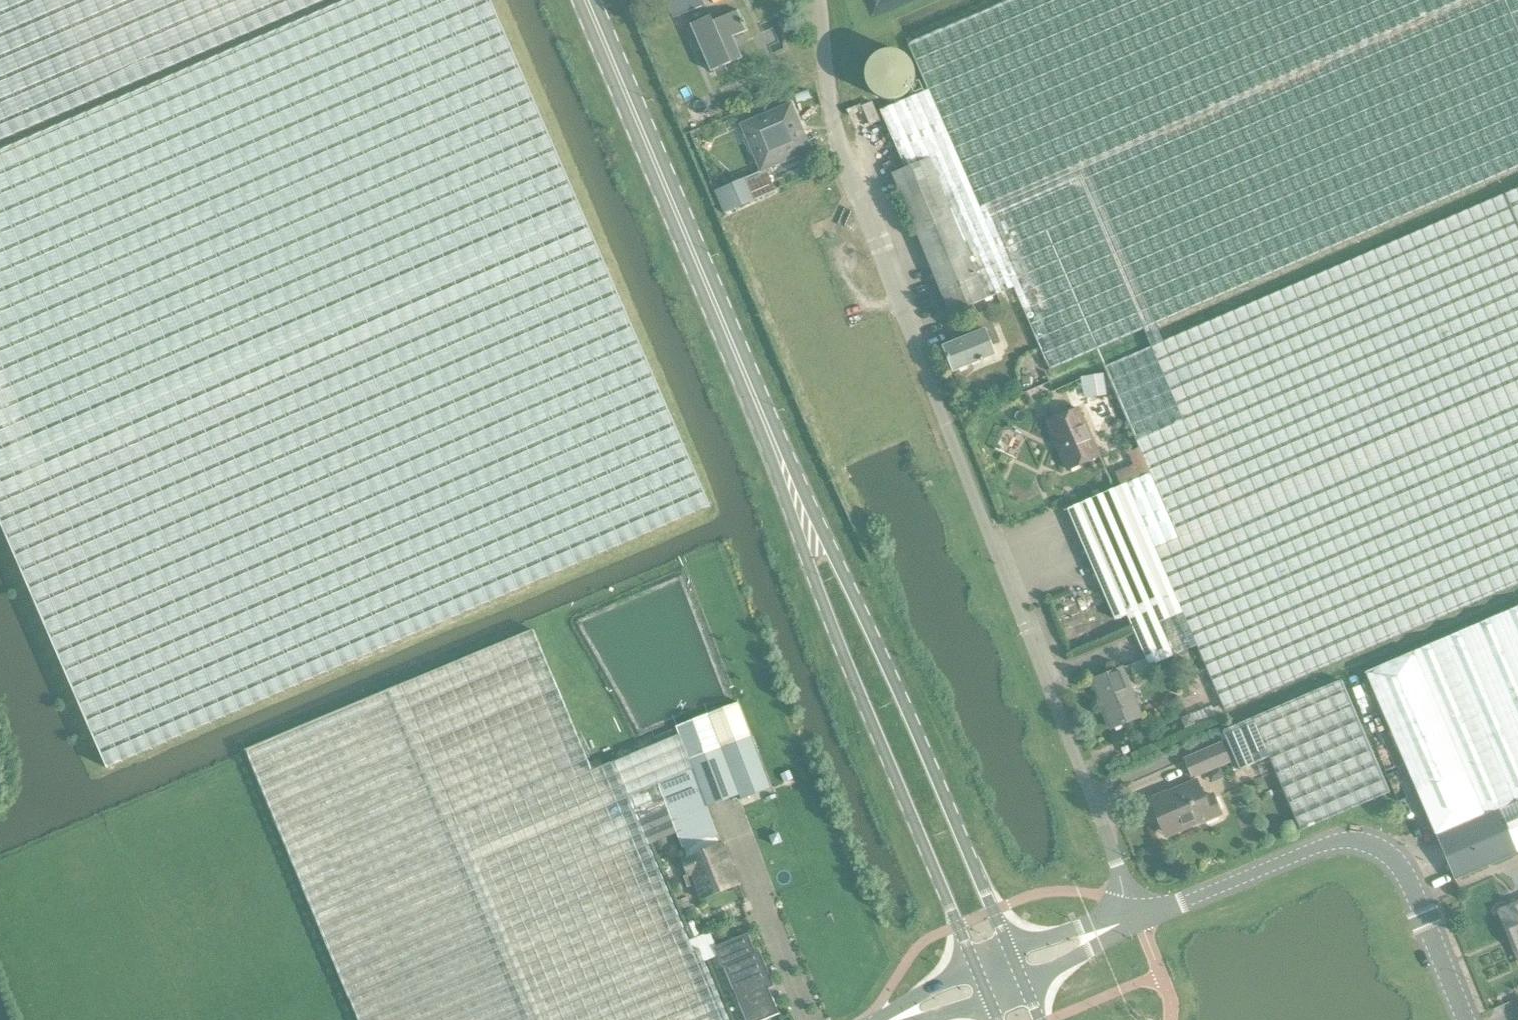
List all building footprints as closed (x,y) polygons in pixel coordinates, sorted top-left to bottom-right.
[(107,767),(710,505),(491,0),(349,0),(0,152),(0,521),(107,767)] [(325,0),(0,0),(0,141),(325,0)] [(673,17),(702,3),(700,0),(665,0),(673,17)] [(1014,288),(1050,371),(1144,330),(1156,325),(1517,168),(1517,0),(1011,0),(908,44),(929,90),(881,110),(905,168),(892,174),(950,314),(1014,288)] [(711,71),(741,58),(732,37),(747,31),(738,10),(712,22),(710,16),(690,25),(711,71)] [(670,23),(655,30),(659,38),(674,31),(670,23)] [(880,123),(872,102),(862,106),(871,127),(880,123)] [(790,105),(742,125),(761,170),(809,149),(790,105)] [(699,116),(689,120),(692,129),(702,125),(699,116)] [(745,179),(715,192),(724,212),(754,200),(745,179)] [(1163,342),(1156,325),(1144,330),(1151,347),(1104,368),(1139,448),(1128,453),(1133,465),(1115,472),(1121,486),(1115,489),(1068,509),(1092,565),(1116,620),(1128,615),(1134,629),(1136,633),(1150,666),(1198,645),(1225,712),(1517,584),(1517,188),(1163,342)] [(953,371),(995,355),(991,346),(1000,342),(988,311),(967,319),(974,335),(943,347),(953,371)] [(1102,374),(1081,378),(1084,393),(1105,390),(1102,374)] [(1078,409),(1048,422),(1068,469),(1098,457),(1078,409)] [(1365,672),(1436,836),(1498,809),(1517,854),(1517,853),(1517,606),(1365,672)] [(246,750),(359,1019),(728,1019),(700,950),(694,952),(649,844),(676,833),(686,859),(722,846),(707,808),(739,795),(741,800),(771,788),(737,702),(726,707),(671,729),(674,736),(592,771),(533,630),(246,750)] [(1123,668),(1094,680),(1112,728),(1142,716),(1123,668)] [(1239,770),(1269,757),(1300,831),(1390,792),(1342,681),(1223,732),(1239,770)] [(1191,715),(1182,719),(1186,728),(1196,724),(1191,715)] [(1223,742),(1184,757),(1192,778),(1231,763),(1223,742)] [(1127,745),(1121,748),(1123,755),(1130,752),(1127,745)] [(1166,792),(1150,799),(1164,832),(1200,817),(1202,822),(1221,814),(1213,795),(1204,798),(1196,779),(1195,780),(1166,792)] [(1436,836),(1455,881),(1517,854),(1498,809),(1436,836)] [(686,859),(683,860),(688,874),(684,876),(688,887),(695,885),(701,899),(739,884),(723,845),(722,846),(686,859)] [(1505,911),(1517,941),(1517,906),(1505,911)] [(775,986),(760,950),(756,952),(748,933),(714,947),(723,967),(724,966),(747,1019),(765,1019),(780,1014),(769,988),(775,986)]
